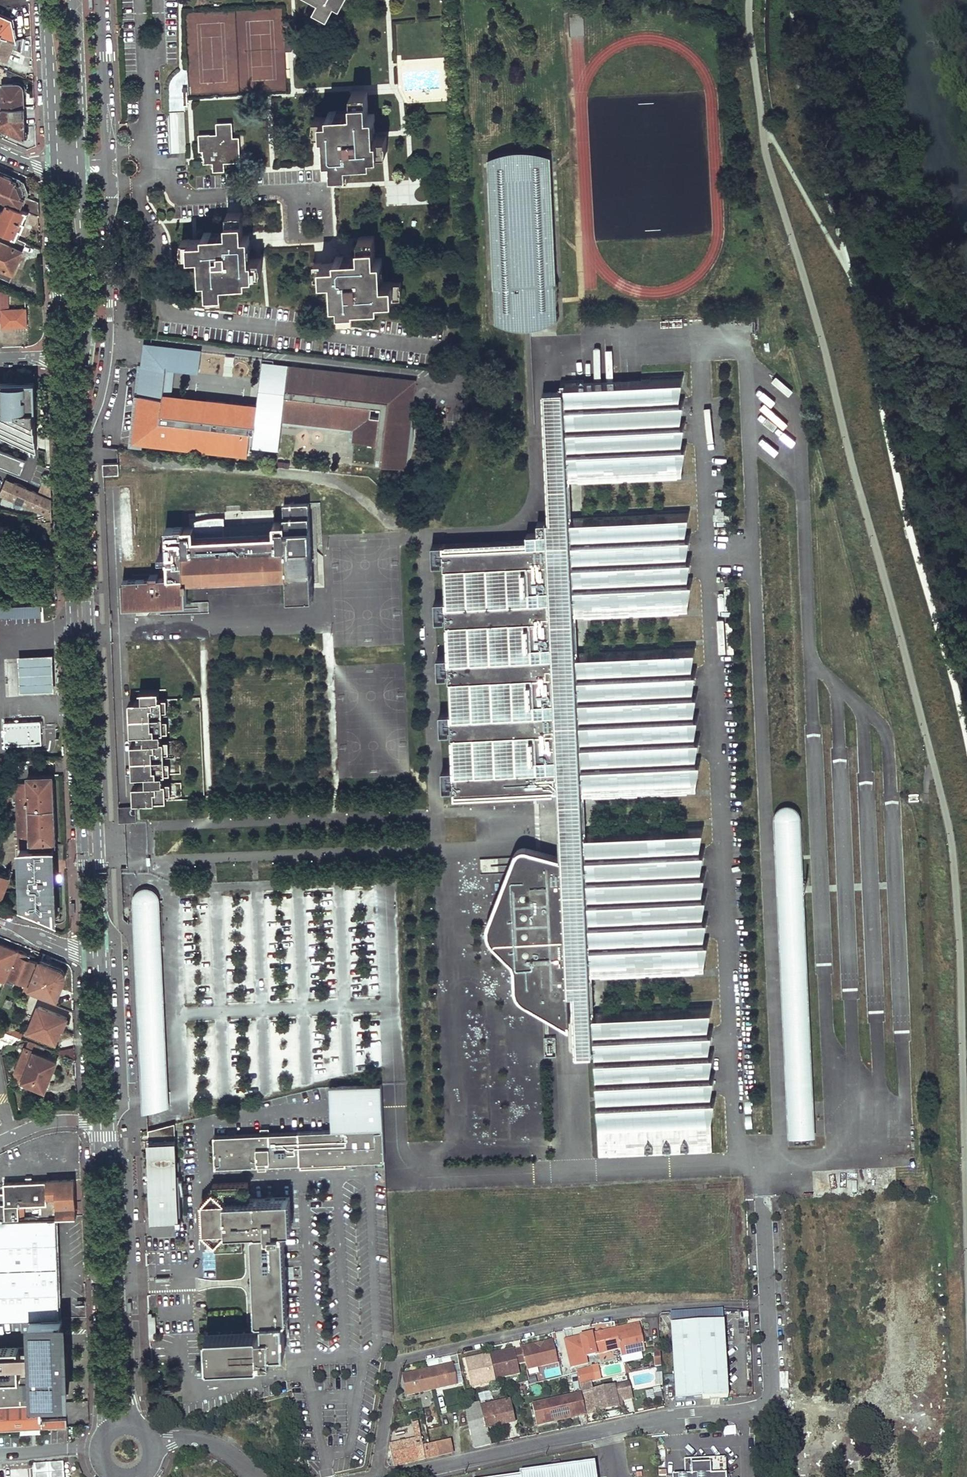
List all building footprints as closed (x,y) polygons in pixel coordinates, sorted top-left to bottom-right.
[(6,59),(15,39),(17,24),(0,15),(0,56),(6,59)] [(16,85),(1,85),(3,108),(10,108),(24,108),(23,92),(23,89),(22,87),(21,86),(19,85),(16,85)] [(329,112),(313,112),(314,127),(329,127),(330,144),(326,144),(327,152),(333,151),(334,173),(350,172),(349,151),(365,150),(365,154),(372,153),(372,147),(387,146),(386,132),(371,133),(371,116),(375,116),(375,108),(368,108),(367,87),(352,88),(352,109),(336,110),(336,105),(328,106),(329,112)] [(0,115),(0,127),(26,139),(25,118),(11,118),(10,108),(3,108),(3,109),(0,115)] [(24,108),(10,108),(11,118),(25,118),(24,108)] [(207,130),(198,130),(198,146),(203,146),(203,159),(213,158),(214,166),(224,166),(224,155),(235,155),(234,135),(230,135),(230,120),(218,121),(219,132),(207,132),(207,130)] [(557,285),(551,157),(487,160),(493,288),(496,287),(496,300),(500,300),(500,306),(497,306),(497,322),(510,321),(523,321),(523,317),(530,317),(530,320),(543,320),(555,319),(555,304),(551,304),(551,298),(554,298),(554,285),(557,285)] [(8,203),(27,212),(39,217),(39,202),(25,196),(27,192),(29,191),(27,182),(24,182),(0,172),(0,200),(8,203)] [(0,211),(0,231),(3,232),(16,238),(27,212),(8,203),(4,212),(0,211)] [(242,208),(226,209),(228,231),(212,232),(212,228),(204,228),(204,233),(182,235),(183,252),(203,250),(204,266),(201,266),(202,275),(207,274),(209,295),(224,294),(223,273),(239,272),(239,276),(248,275),(248,270),(262,269),(261,253),(247,254),(246,237),(250,237),(249,230),(243,231),(242,208)] [(11,282),(15,272),(14,272),(24,250),(22,249),(25,242),(16,238),(3,232),(0,239),(0,277),(11,282)] [(335,257),(313,259),(314,275),(335,274),(336,290),(333,290),(333,298),(340,298),(341,312),(356,312),(355,297),(372,296),(372,299),(379,299),(379,294),(401,292),(401,278),(379,279),(377,261),(382,261),(381,254),(375,255),(374,232),(358,233),(360,254),(343,255),(343,251),(335,251),(335,257)] [(11,292),(0,287),(0,322),(4,322),(4,327),(29,326),(28,308),(12,309),(11,292)] [(523,321),(510,321),(516,324),(521,325),(526,325),(532,325),(537,323),(543,320),(530,320),(530,317),(523,317),(523,321)] [(146,346),(144,366),(175,369),(199,372),(202,353),(146,346)] [(262,364),(261,377),(278,379),(278,375),(289,376),(290,367),(262,364)] [(316,423),(357,428),(355,442),(378,445),(377,456),(376,466),(405,470),(406,468),(407,465),(409,459),(411,452),(412,445),(413,439),(414,432),(413,425),(413,419),(412,415),(414,402),(416,382),(290,367),(289,376),(278,375),(278,379),(261,377),(258,407),(208,401),(207,412),(170,408),(171,397),(175,369),(144,366),(135,442),(167,446),(167,440),(249,450),(251,432),(255,432),(253,447),(280,450),(282,435),(269,433),(269,427),(283,429),(283,421),(316,425),(316,423)] [(570,480),(681,475),(682,475),(682,474),(682,470),(687,442),(682,442),(686,420),(681,420),(685,397),(680,397),(684,375),(642,377),(642,380),(642,391),(584,394),(583,383),(583,380),(565,381),(565,380),(560,380),(565,480),(570,480)] [(583,383),(584,394),(642,391),(642,380),(583,383)] [(0,385),(0,436),(37,454),(35,384),(0,385)] [(585,830),(584,795),(579,795),(572,650),(577,650),(576,615),(571,615),(566,515),(571,515),(570,480),(565,480),(561,392),(545,393),(550,521),(546,521),(558,789),(561,859),(562,862),(568,988),(567,988),(567,992),(568,992),(575,992),(577,1053),(591,1053),(591,1049),(590,1049),(589,1010),(594,1010),(592,975),(587,975),(581,830),(585,830)] [(171,397),(170,408),(207,412),(208,401),(171,397)] [(167,440),(167,446),(249,455),(249,450),(167,440)] [(13,471),(13,470),(19,458),(0,450),(0,466),(13,471)] [(13,470),(19,473),(25,460),(19,458),(13,470)] [(118,463),(103,464),(104,475),(119,474),(118,463)] [(14,483),(8,497),(52,516),(51,487),(42,483),(41,487),(38,494),(33,492),(14,483)] [(123,588),(123,600),(187,599),(187,573),(287,571),(288,592),(313,592),(310,498),(283,500),(284,518),(275,517),(275,528),(193,532),(193,522),(167,522),(167,573),(122,575),(123,588)] [(576,615),(687,610),(688,610),(688,609),(688,605),(693,577),(688,577),(692,555),(687,555),(691,532),(686,532),(690,510),(571,515),(566,515),(571,615),(576,615)] [(558,789),(546,521),(537,521),(538,533),(526,533),(527,540),(443,543),(444,568),(527,564),(529,596),(445,600),(446,624),(530,620),(531,653),(448,656),(449,680),(532,676),(534,709),(450,712),(451,736),(535,733),(536,765),(453,768),(454,789),(456,789),(456,793),(558,789)] [(18,613),(3,620),(15,643),(30,636),(18,613)] [(584,795),(695,790),(696,789),(696,788),(696,785),(701,757),(696,757),(700,734),(695,734),(699,712),(694,712),(698,689),(693,689),(697,667),(692,667),(696,644),(577,650),(572,650),(579,795),(584,795)] [(20,656),(21,691),(55,690),(54,655),(20,656)] [(168,695),(132,695),(131,729),(168,727),(168,695)] [(5,721),(6,743),(42,742),(42,720),(5,721)] [(170,736),(132,738),(133,770),(170,768),(170,736)] [(171,779),(136,778),(136,797),(171,795),(171,779)] [(0,795),(0,804),(5,806),(8,798),(7,798),(11,787),(5,784),(0,795)] [(788,1138),(814,1137),(800,815),(799,813),(798,810),(796,808),(793,806),(790,805),(787,804),(784,805),(780,806),(777,809),(775,812),(774,816),(788,1138)] [(138,806),(122,805),(121,820),(137,820),(138,806)] [(592,975),(704,970),(704,969),(704,965),(709,937),(704,937),(708,914),(703,915),(707,892),(702,892),(706,870),(701,870),(705,847),(700,847),(704,825),(585,830),(581,830),(587,975),(592,975)] [(532,950),(528,877),(545,876),(545,870),(553,870),(553,863),(562,862),(561,859),(526,849),(523,849),(519,851),(517,854),(491,921),(489,927),(489,932),(491,937),(495,942),(498,946),(506,953),(514,961),(515,965),(518,992),(521,996),(525,999),(569,1025),(568,992),(567,992),(567,988),(542,989),(540,950),(532,950)] [(482,872),(495,871),(494,858),(481,859),(482,872)] [(568,988),(562,862),(553,863),(553,870),(545,870),(545,876),(528,877),(532,950),(540,950),(542,989),(567,988),(568,988)] [(1,898),(9,878),(0,875),(0,898),(1,898)] [(142,1114),(169,1107),(160,898),(159,895),(157,892),(154,890),(151,888),(147,887),(143,887),(140,889),(137,891),(135,893),(134,896),(133,900),(142,1114)] [(5,980),(7,975),(17,951),(0,943),(0,978),(5,980)] [(17,951),(7,975),(12,978),(11,980),(16,982),(17,979),(29,984),(39,959),(17,951)] [(40,960),(29,987),(57,999),(60,988),(58,987),(60,982),(61,978),(61,974),(59,971),(50,967),(51,964),(40,960)] [(842,991),(855,990),(855,981),(842,981),(842,991)] [(600,1154),(712,1149),(713,1148),(711,1122),(716,1094),(711,1095),(715,1072),(710,1072),(714,1050),(709,1050),(713,1027),(708,1027),(712,1005),(594,1010),(589,1010),(590,1049),(591,1049),(595,1049),(599,1153),(599,1154),(600,1154)] [(38,1007),(27,1033),(55,1044),(60,1030),(62,1031),(68,1019),(38,1007)] [(10,1035),(14,1027),(8,1024),(4,1033),(10,1035)] [(2,1044),(5,1045),(10,1045),(16,1040),(0,1033),(0,1048),(2,1044)] [(545,1053),(556,1053),(555,1035),(545,1036),(545,1053)] [(25,1050),(14,1076),(18,1080),(44,1091),(56,1062),(25,1050)] [(327,1085),(328,1126),(385,1123),(382,1081),(327,1085)] [(357,1160),(385,1159),(385,1123),(328,1126),(215,1135),(216,1167),(258,1165),(267,1164),(301,1163),(357,1160)] [(156,1207),(156,1219),(177,1218),(173,1124),(150,1130),(151,1174),(155,1173),(155,1182),(152,1182),(153,1207),(156,1207)] [(74,1179),(4,1182),(4,1192),(0,1192),(0,1218),(57,1216),(76,1215),(74,1179)] [(207,1339),(208,1372),(260,1369),(260,1366),(272,1365),(272,1357),(285,1357),(284,1324),(289,1324),(284,1230),(291,1229),(290,1198),(249,1200),(248,1183),(213,1185),(213,1191),(215,1243),(216,1249),(244,1247),(243,1231),(251,1230),(256,1327),(264,1326),(264,1337),(207,1339)] [(203,1202),(204,1232),(215,1243),(213,1191),(203,1202)] [(61,1318),(60,1312),(59,1304),(61,1304),(60,1293),(59,1293),(59,1284),(58,1279),(58,1275),(59,1275),(59,1266),(58,1266),(57,1258),(59,1258),(58,1250),(57,1250),(56,1222),(57,1216),(0,1218),(0,1320),(61,1318)] [(42,1403),(66,1401),(64,1360),(77,1359),(76,1344),(64,1344),(62,1318),(61,1318),(0,1320),(0,1405),(42,1403)] [(723,1322),(671,1325),(676,1401),(728,1397),(723,1322)] [(639,1323),(591,1334),(595,1354),(620,1348),(622,1356),(638,1352),(636,1343),(643,1341),(639,1323)] [(557,1362),(552,1340),(521,1348),(514,1350),(513,1349),(465,1360),(469,1379),(476,1377),(478,1386),(495,1382),(495,1379),(519,1374),(517,1364),(524,1362),(526,1370),(557,1362)] [(636,1343),(638,1352),(646,1350),(643,1341),(636,1343)] [(659,1350),(652,1351),(653,1367),(660,1366),(659,1350)] [(427,1363),(428,1370),(435,1368),(434,1362),(427,1363)] [(424,1364),(414,1366),(416,1372),(425,1370),(424,1364)] [(459,1364),(453,1366),(455,1376),(461,1374),(459,1364)] [(416,1372),(403,1375),(407,1395),(463,1383),(461,1374),(455,1376),(453,1366),(453,1365),(435,1368),(428,1370),(425,1370),(416,1372)] [(591,1367),(594,1381),(602,1379),(599,1365),(591,1367)] [(476,1377),(469,1379),(471,1387),(478,1386),(476,1377)] [(161,1378),(162,1390),(173,1390),(172,1378),(161,1378)] [(582,1394),(586,1414),(623,1406),(621,1400),(621,1396),(631,1394),(629,1383),(582,1393),(582,1394)] [(646,1397),(661,1395),(660,1388),(645,1391),(646,1397)] [(490,1392),(478,1393),(479,1402),(491,1401),(490,1392)] [(586,1414),(582,1394),(533,1405),(537,1425),(586,1414)] [(491,1446),(486,1427),(513,1421),(509,1402),(481,1408),(479,1404),(465,1407),(475,1449),(491,1446)] [(42,1403),(0,1405),(0,1430),(69,1426),(68,1418),(42,1420),(42,1403)] [(389,1446),(394,1467),(452,1454),(449,1441),(422,1447),(418,1422),(412,1423),(415,1440),(389,1446)] [(734,1426),(722,1428),(724,1436),(736,1434),(734,1426)] [(725,1458),(684,1460),(685,1476),(672,1476),(726,1476),(725,1458)] [(64,1462),(33,1464),(34,1476),(65,1476),(64,1462)] [(594,1463),(519,1474),(520,1476),(596,1476),(594,1463)]
